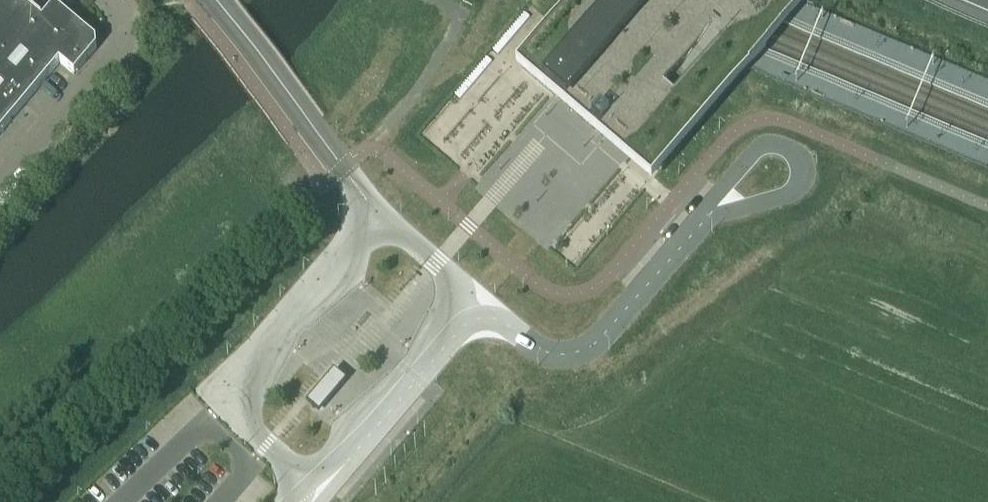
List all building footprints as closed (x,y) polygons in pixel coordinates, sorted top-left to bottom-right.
[(59,63),(74,75),(96,49),(96,41),(73,22),(54,6),(46,17),(48,18),(45,22),(44,23),(43,22),(42,21),(41,20),(17,0),(0,0),(0,134),(59,63)] [(543,91),(555,101),(568,112),(652,13),(663,0),(620,0),(543,91)] [(347,379),(335,369),(309,399),(310,399),(321,409),(347,379)]
